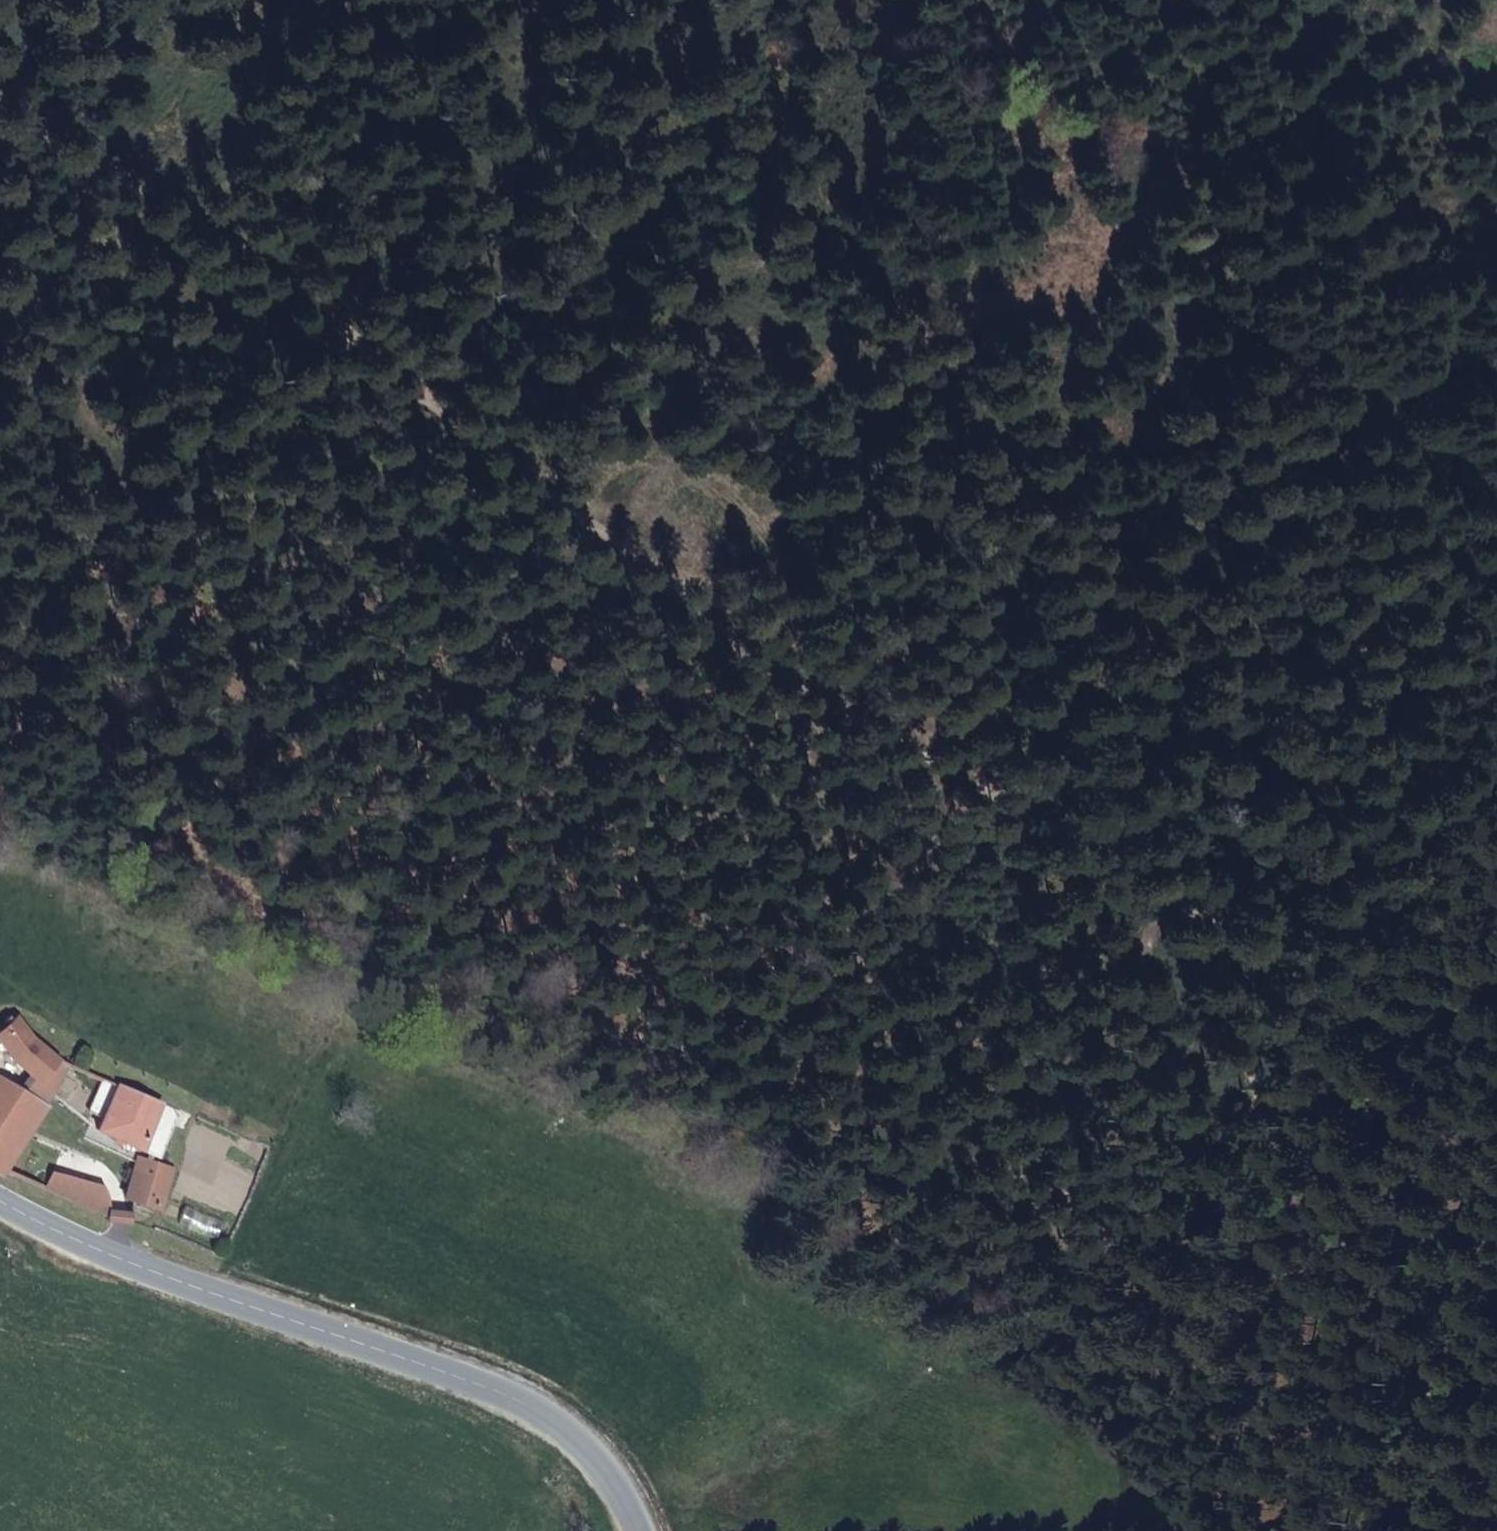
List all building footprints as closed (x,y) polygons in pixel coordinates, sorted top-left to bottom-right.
[(0,1032),(0,1040),(27,1072),(42,1065),(62,1056),(42,1042),(17,1015),(0,1032)] [(42,1065),(27,1072),(20,1084),(41,1095),(47,1085),(69,1098),(86,1066),(62,1056),(42,1065)] [(41,1095),(20,1084),(0,1073),(0,1170),(41,1095)] [(163,1147),(177,1106),(136,1093),(113,1081),(97,1117),(163,1147)] [(159,1204),(174,1159),(143,1149),(130,1193),(159,1204)] [(111,1213),(117,1200),(99,1178),(59,1165),(51,1184),(111,1213)]
